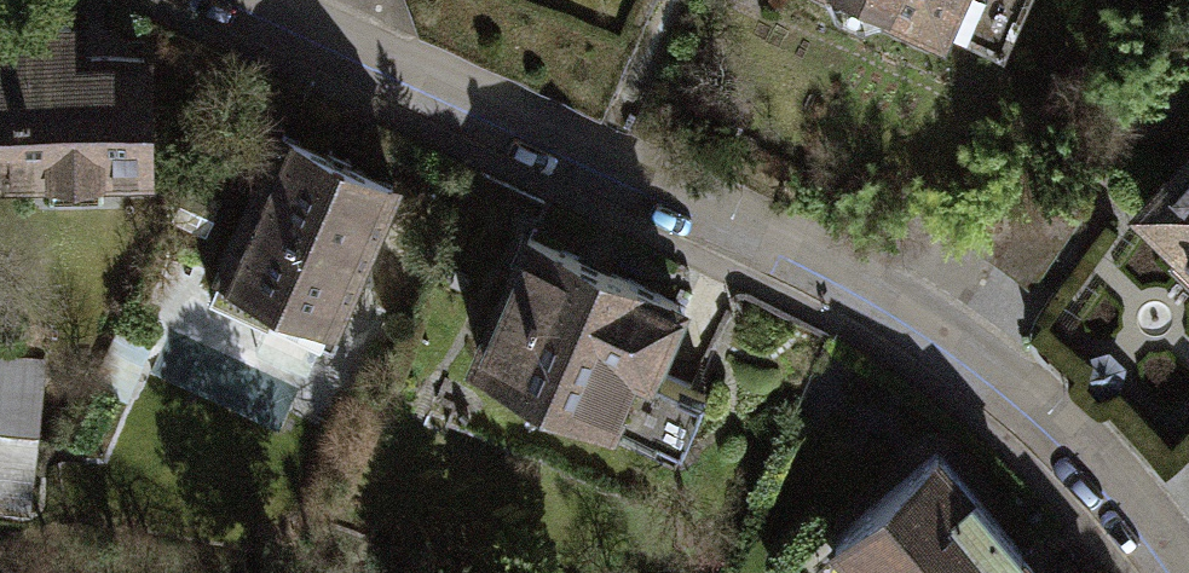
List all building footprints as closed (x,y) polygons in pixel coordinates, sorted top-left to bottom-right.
[(937,24),(948,0),(884,0),(937,24)] [(1014,15),(1021,0),(980,0),(1014,15)] [(132,54),(59,55),(58,19),(0,20),(0,164),(37,163),(38,185),(86,184),(85,164),(134,163),(132,54)] [(325,310),(384,175),(273,127),(203,288),(259,312),(271,286),(325,310)] [(1140,204),(1179,242),(1164,257),(1188,282),(1188,153),(1140,204)] [(211,197),(175,182),(159,218),(194,234),(211,197)] [(675,299),(529,233),(477,349),(625,415),(618,430),(671,454),(703,385),(647,360),(675,299)] [(256,355),(304,372),(318,331),(270,315),(256,355)] [(140,338),(106,325),(98,345),(132,358),(140,338)] [(23,433),(32,359),(0,355),(0,431),(23,433)] [(23,433),(0,431),(0,504),(15,506),(23,433)] [(1042,572),(936,446),(830,534),(863,572),(1042,572)]
